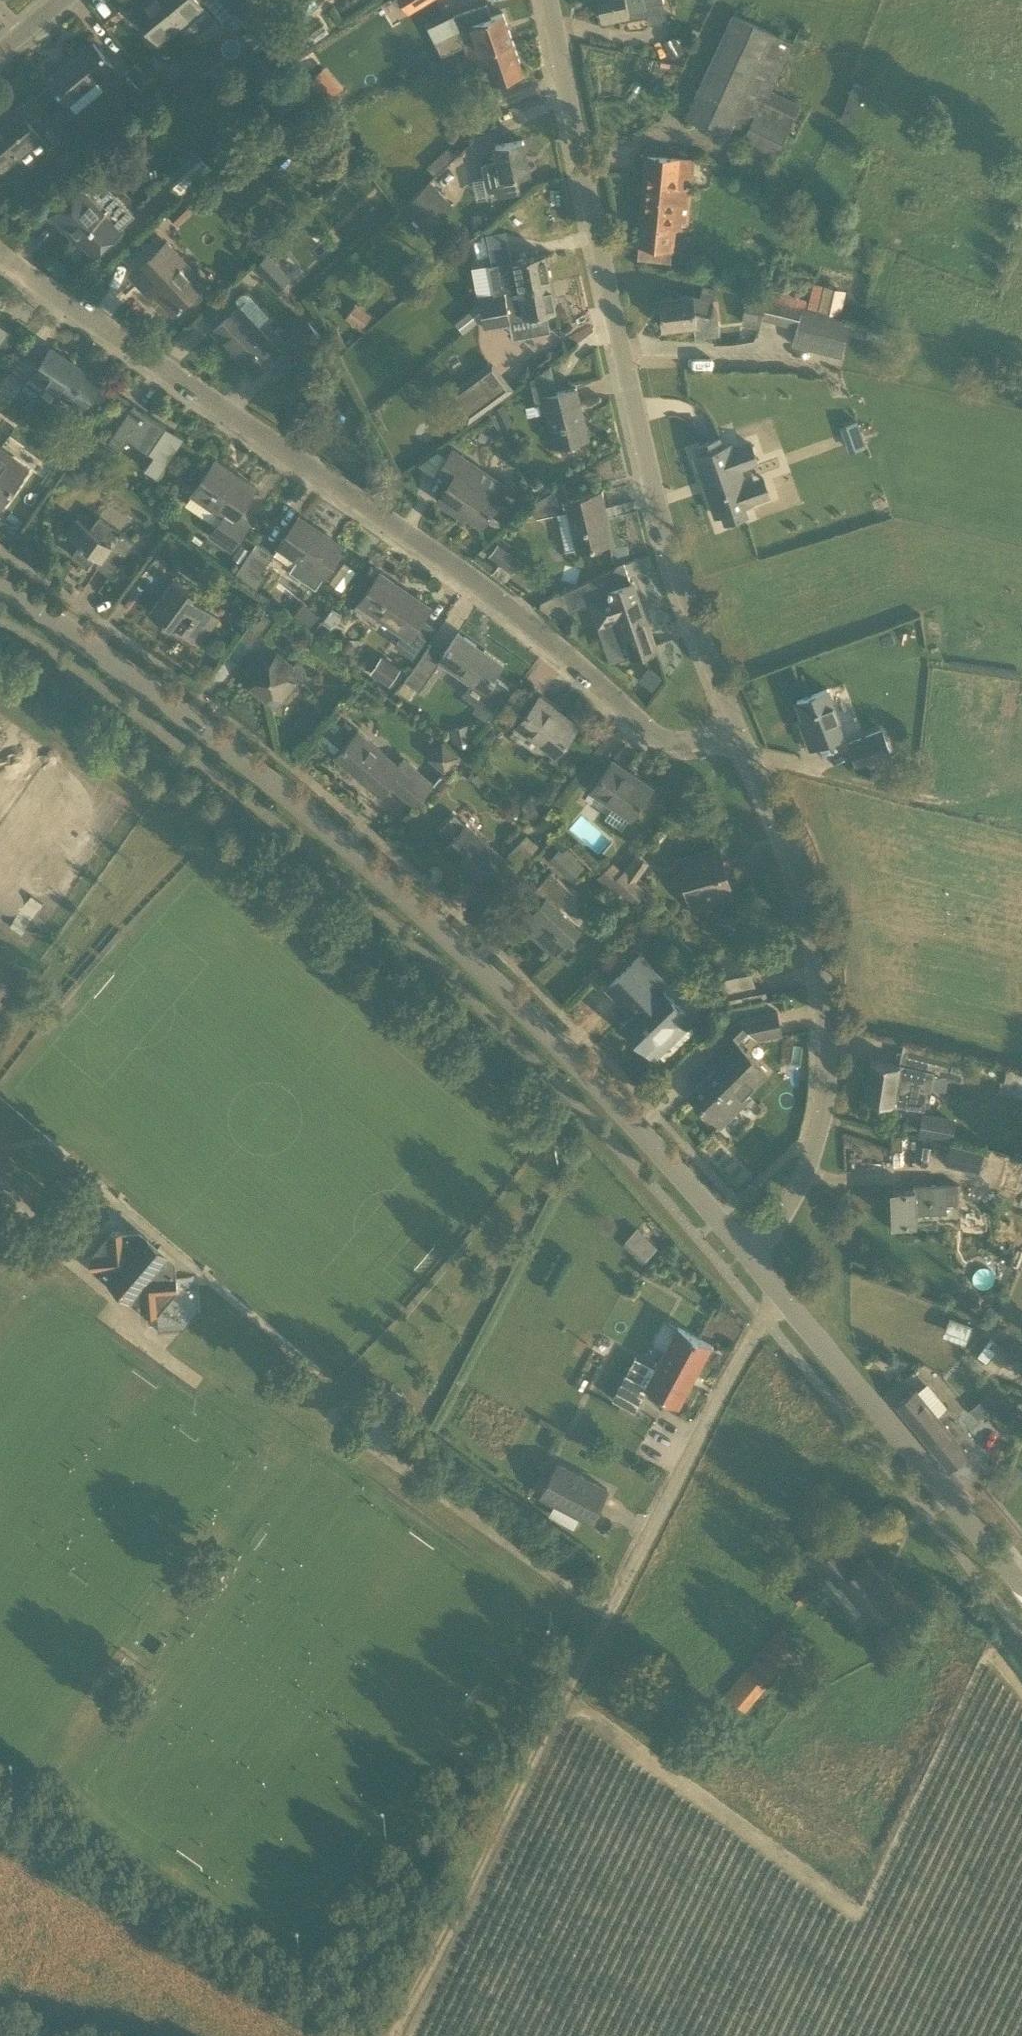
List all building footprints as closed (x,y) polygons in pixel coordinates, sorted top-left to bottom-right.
[(199,0),(150,0),(135,12),(134,9),(133,10),(159,43),(160,44),(181,27),(187,34),(211,14),(219,25),(223,22),(230,31),(237,32),(245,25),(225,0),(211,0),(204,6),(199,0)] [(261,12),(251,0),(225,0),(245,25),(261,12)] [(603,18),(624,13),(626,20),(648,15),(647,5),(664,2),(664,0),(599,0),(603,18)] [(442,55),(462,45),(464,44),(477,39),(509,29),(504,12),(491,16),(487,3),(453,15),(457,28),(435,39),(442,55)] [(775,160),(801,103),(772,90),(795,42),(734,13),(686,115),(728,135),(733,124),(746,130),(740,144),(775,160)] [(485,61),(493,84),(524,73),(509,29),(477,39),(464,44),(467,53),(471,63),(472,66),(485,61)] [(674,36),(663,42),(671,57),(682,51),(674,36)] [(49,80),(68,103),(113,66),(94,43),(49,80)] [(164,96),(136,62),(126,71),(154,104),(164,96)] [(321,106),(343,88),(324,66),(303,84),(321,106)] [(854,81),(841,117),(854,122),(867,86),(854,81)] [(41,135),(17,107),(0,121),(0,126),(0,170),(41,135)] [(486,179),(492,178),(495,194),(489,195),(489,197),(520,191),(517,174),(529,172),(523,139),(496,144),(499,162),(483,165),(486,179)] [(435,175),(457,154),(449,146),(427,167),(435,175)] [(179,191),(209,163),(196,150),(185,161),(167,179),(179,191)] [(692,188),(677,187),(680,157),(646,154),(638,244),(639,244),(638,259),(671,262),(672,248),(674,248),(676,228),(688,229),(692,188)] [(428,229),(454,204),(431,179),(404,204),(408,208),(414,214),(428,229)] [(84,186),(53,216),(64,227),(69,222),(97,252),(123,227),(121,226),(135,214),(120,198),(106,210),(84,186)] [(206,282),(167,241),(131,274),(142,286),(146,282),(174,312),(188,299),(191,301),(195,301),(199,299),(202,295),(202,291),(200,287),(206,282)] [(268,252),(254,265),(278,293),(292,280),(268,252)] [(551,282),(545,253),(489,264),(491,277),(493,277),(496,291),(520,287),(551,282)] [(477,291),(470,255),(446,259),(448,271),(449,277),(453,295),(477,291)] [(484,328),(511,323),(510,319),(556,310),(551,282),(520,287),(496,291),(478,295),(484,328)] [(691,296),(661,298),(661,300),(656,301),(658,324),(664,325),(664,326),(696,323),(697,334),(715,333),(720,333),(717,302),(714,301),(717,286),(703,283),(700,298),(691,296)] [(830,312),(835,287),(825,284),(819,309),(830,312)] [(851,319),(797,305),(765,297),(749,294),(742,324),(760,328),(762,319),(797,328),(792,344),(841,356),(848,331),(851,319)] [(354,301),(342,316),(359,329),(371,314),(354,301)] [(279,349),(258,326),(239,306),(213,330),(237,355),(239,353),(245,358),(242,361),(254,374),(286,345),(298,357),(321,335),(309,321),(279,349)] [(0,323),(0,343),(1,344),(10,330),(0,323)] [(455,338),(434,360),(453,377),(473,355),(455,338)] [(98,398),(101,395),(102,391),(102,389),(101,387),(99,384),(100,381),(51,348),(32,375),(82,408),(89,397),(94,399),(98,398)] [(491,368),(456,395),(471,414),(506,387),(491,368)] [(22,383),(9,374),(0,387),(0,400),(7,405),(22,383)] [(543,394),(555,445),(586,438),(578,406),(581,406),(577,386),(558,391),(543,394)] [(504,403),(493,408),(498,418),(508,413),(504,403)] [(174,434),(165,428),(166,426),(134,404),(108,443),(119,451),(128,437),(155,455),(145,469),(157,477),(184,437),(175,432),(174,434)] [(76,428),(66,444),(77,450),(87,435),(76,428)] [(724,445),(721,437),(698,445),(702,454),(696,456),(702,474),(708,471),(711,480),(714,479),(716,487),(714,488),(717,496),(711,498),(717,515),(723,513),(726,523),(749,515),(746,506),(771,497),(763,475),(747,481),(742,469),(760,462),(752,441),(734,447),(732,442),(724,445)] [(481,524),(507,486),(454,450),(438,473),(450,481),(438,499),(458,513),(460,510),(481,524)] [(22,475),(0,460),(0,505),(1,505),(22,475)] [(240,481),(213,463),(191,495),(223,517),(211,535),(232,549),(249,523),(237,515),(256,487),(242,478),(240,481)] [(711,480),(708,471),(702,474),(711,498),(717,496),(714,488),(716,487),(714,479),(711,480)] [(606,510),(606,507),(602,490),(567,497),(564,482),(553,489),(558,511),(566,549),(578,547),(578,548),(609,541),(603,511),(606,510)] [(135,541),(99,516),(90,528),(77,518),(66,533),(80,543),(71,555),(88,567),(98,551),(103,555),(97,564),(111,574),(135,541)] [(299,516),(277,548),(322,578),(343,547),(323,533),(321,535),(298,519),(299,516)] [(252,585),(259,576),(273,554),(274,553),(257,541),(242,565),(235,573),(252,585)] [(512,573),(521,561),(498,543),(489,555),(512,573)] [(631,582),(624,563),(585,582),(600,624),(619,618),(632,656),(656,647),(633,581),(631,582)] [(428,608),(394,584),(395,582),(380,572),(358,603),(402,632),(394,644),(413,657),(433,628),(421,620),(431,606),(430,606),(428,608)] [(199,644),(220,617),(193,597),(195,594),(174,578),(150,611),(171,627),(172,625),(199,644)] [(252,645),(271,618),(260,609),(253,619),(240,636),(252,645)] [(499,702),(509,686),(493,676),(501,665),(483,652),(484,650),(459,632),(439,660),(471,682),(499,702)] [(294,665),(277,651),(270,660),(262,653),(248,671),(257,678),(250,687),(267,700),(274,692),(283,699),(296,682),(298,684),(306,675),(306,669),(296,661),(296,662),(294,665)] [(420,690),(433,671),(418,660),(405,679),(420,690)] [(374,661),(361,678),(387,698),(400,680),(374,661)] [(654,670),(644,682),(653,689),(663,676),(654,670)] [(811,747),(844,734),(827,689),(798,701),(807,726),(804,727),(811,747)] [(555,754),(578,724),(540,695),(517,725),(555,754)] [(398,765),(358,730),(336,756),(380,794),(390,783),(416,805),(434,784),(404,758),(398,765)] [(868,761),(891,752),(882,730),(848,743),(857,765),(868,761)] [(427,763),(447,770),(455,748),(435,740),(427,763)] [(631,818),(653,786),(613,759),(592,791),(631,818)] [(383,804),(396,815),(406,802),(392,792),(383,804)] [(482,885),(505,859),(466,823),(454,813),(439,829),(451,840),(444,847),(464,865),(465,863),(471,869),(468,872),(482,885)] [(520,866),(539,845),(527,834),(507,855),(520,866)] [(571,879),(584,866),(577,858),(578,857),(563,843),(549,858),(571,879)] [(694,905),(732,894),(718,847),(680,859),(694,905)] [(630,909),(647,892),(636,881),(649,862),(636,853),(625,869),(609,888),(630,909)] [(623,870),(613,860),(597,877),(609,888),(625,869),(624,869),(623,870)] [(556,952),(578,929),(557,908),(573,892),(552,871),(536,888),(546,898),(523,923),(536,936),(538,934),(556,952)] [(677,940),(669,947),(681,959),(689,951),(692,949),(680,937),(677,940)] [(746,953),(727,957),(720,959),(728,992),(739,989),(754,987),(746,953)] [(694,1021),(686,1012),(662,987),(659,990),(652,983),(658,976),(640,956),(609,986),(627,1006),(630,1003),(638,1011),(624,1024),(657,1058),(694,1021)] [(782,1032),(777,1011),(740,1019),(728,1032),(731,1035),(714,1051),(723,1060),(690,1093),(721,1124),(747,1099),(743,1095),(767,1071),(736,1040),(749,1028),(758,1038),(782,1032)] [(963,1074),(966,1063),(924,1052),(921,1067),(871,1059),(865,1098),(893,1103),(925,1108),(928,1089),(931,1089),(934,1072),(938,1073),(937,1074),(962,1081),(963,1074)] [(956,1117),(923,1112),(919,1132),(952,1138),(956,1117)] [(902,1133),(892,1134),(892,1148),(903,1148),(902,1133)] [(951,1141),(945,1163),(979,1172),(985,1150),(951,1141)] [(1021,1178),(1021,1164),(1015,1162),(1010,1184),(1020,1186),(1021,1178)] [(948,1203),(947,1185),(917,1187),(917,1191),(893,1191),(894,1222),(917,1222),(916,1210),(948,1209),(948,1203)] [(620,1239),(640,1261),(655,1246),(635,1225),(620,1239)] [(146,1313),(158,1312),(178,1289),(177,1276),(123,1230),(111,1231),(91,1255),(92,1267),(146,1313)] [(813,1278),(816,1275),(816,1271),(811,1265),(804,1271),(810,1277),(813,1278)] [(950,1317),(944,1334),(965,1341),(971,1324),(950,1317)] [(679,1327),(657,1368),(635,1356),(613,1398),(635,1411),(647,1390),(679,1407),(712,1345),(679,1327)] [(989,1339),(978,1354),(985,1359),(981,1364),(993,1372),(1007,1352),(989,1339)] [(939,1416),(916,1389),(898,1404),(950,1467),(969,1452),(968,1451),(976,1444),(947,1409),(939,1416)] [(591,1521),(608,1489),(558,1463),(540,1496),(581,1515),(591,1521)] [(745,1711),(796,1651),(783,1639),(786,1635),(778,1628),(724,1693),(745,1711)]
